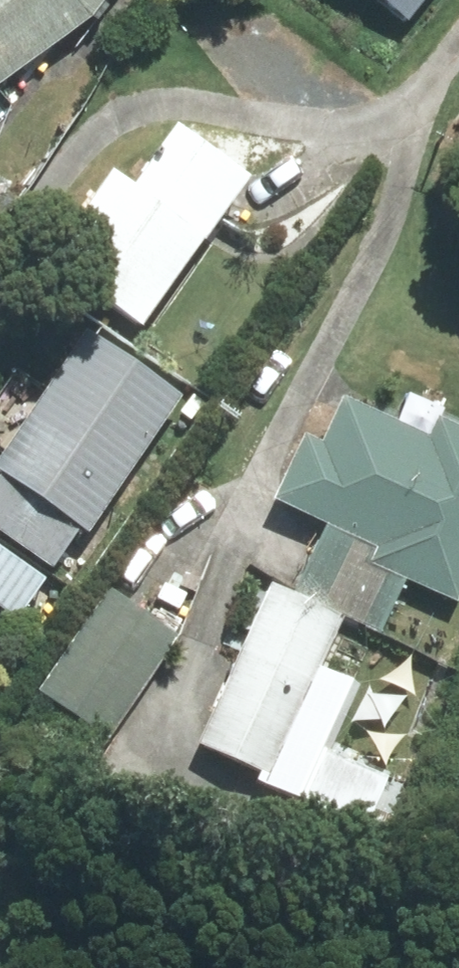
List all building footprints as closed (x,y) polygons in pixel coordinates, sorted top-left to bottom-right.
[(93,0),(0,0),(0,82),(74,26),(93,0)] [(396,27),(418,0),(362,0),(396,27)] [(119,199),(98,185),(39,272),(132,334),(231,186),(160,139),(119,199)] [(72,342),(0,447),(0,547),(42,575),(69,535),(76,540),(167,406),(72,342)] [(263,507),(318,532),(293,588),(377,626),(396,585),(448,608),(458,583),(458,444),(424,428),(415,449),(329,410),(309,453),(291,445),(263,507)] [(33,586),(0,565),(0,617),(7,622),(33,586)] [(254,596),(188,748),(291,792),(287,803),(352,831),(373,782),(309,755),(358,640),(254,596)] [(166,642),(98,597),(34,692),(101,737),(166,642)]
